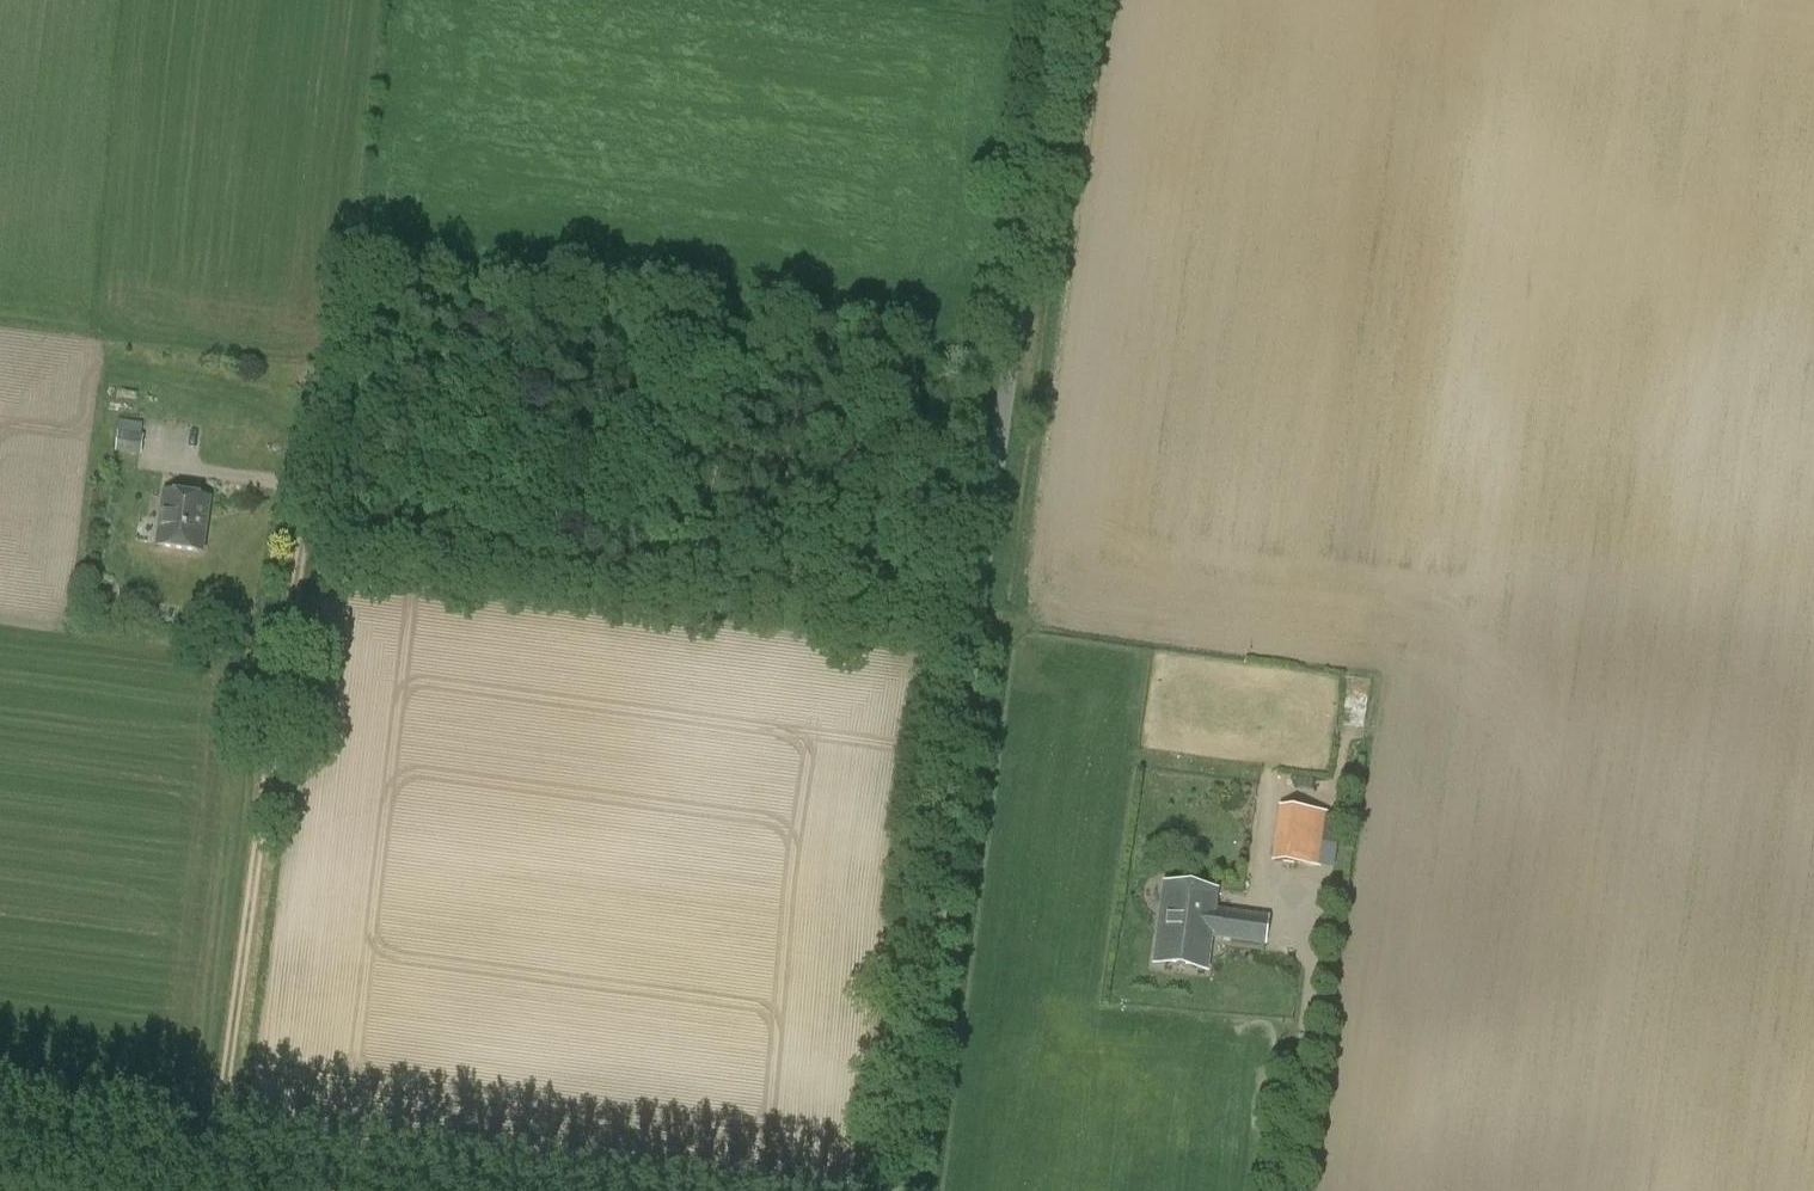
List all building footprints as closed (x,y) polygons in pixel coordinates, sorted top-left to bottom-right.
[(118,450),(143,454),(148,422),(123,418),(118,450)] [(155,548),(203,555),(211,499),(163,492),(155,548)] [(1320,869),(1327,814),(1279,807),(1272,862),(1320,869)] [(1206,971),(1211,936),(1264,943),(1267,920),(1214,913),(1216,893),(1165,886),(1155,965),(1206,971)]
